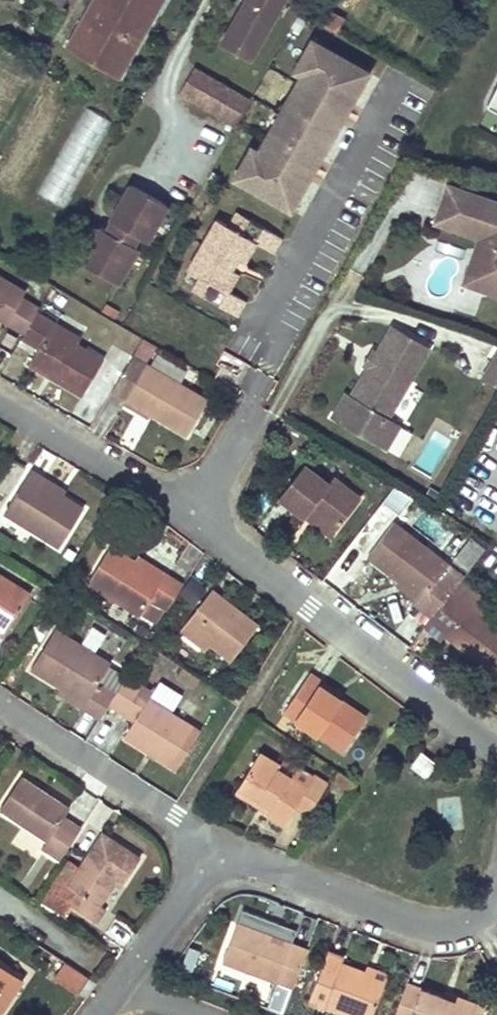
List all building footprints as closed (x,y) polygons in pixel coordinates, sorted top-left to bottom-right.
[(55,3),(41,26),(45,29),(63,0),(49,0),(55,3)] [(45,29),(52,32),(66,9),(62,8),(66,0),(63,0),(45,29)] [(67,45),(118,75),(162,0),(93,0),(67,45)] [(221,40),(249,56),(281,0),(245,0),(221,40)] [(330,7),(322,22),(337,31),(345,16),(330,7)] [(318,59),(326,45),(313,38),(296,69),(303,73),(312,56),(318,59)] [(256,170),(248,184),(292,209),(309,178),(294,170),(306,148),(321,157),(340,122),(326,114),(338,92),(352,100),(369,70),(326,45),(318,59),(312,56),(303,73),(290,97),(294,106),(288,116),(283,125),(273,127),(260,150),(250,167),(256,170)] [(178,92),(236,124),(251,98),(193,66),(178,92)] [(487,103),(496,108),(496,83),(487,103)] [(340,122),(352,100),(338,92),(326,114),(340,122)] [(288,116),(294,106),(290,97),(281,112),(288,116)] [(66,206),(108,117),(80,104),(39,194),(66,206)] [(496,131),(496,111),(490,108),(482,125),(496,131)] [(283,125),(288,116),(281,112),(273,127),(283,125)] [(256,170),(250,167),(260,150),(253,146),(235,177),(248,184),(256,170)] [(309,178),(321,157),(306,148),(294,170),(309,178)] [(111,218),(138,233),(146,238),(166,203),(128,181),(108,216),(111,218)] [(453,184),(440,221),(484,236),(480,247),(486,249),(482,259),(477,257),(468,282),(488,289),(493,275),(496,277),(496,200),(453,184)] [(245,233),(253,219),(240,212),(233,226),(245,233)] [(105,227),(132,243),(138,233),(111,218),(105,227)] [(220,219),(194,269),(207,276),(218,282),(210,297),(242,315),(251,299),(234,290),(243,273),(236,269),(243,256),(251,260),(261,242),(278,251),(286,237),(253,219),(245,233),(233,226),(220,219)] [(105,227),(101,225),(81,260),(117,281),(138,246),(132,243),(105,227)] [(482,259),(486,249),(480,247),(477,257),(482,259)] [(236,269),(243,273),(251,260),(243,256),(236,269)] [(493,275),(488,289),(496,292),(496,277),(493,275)] [(218,282),(207,276),(198,291),(210,297),(218,282)] [(0,278),(0,319),(24,333),(37,311),(39,308),(23,299),(26,293),(0,278)] [(24,333),(22,337),(26,340),(39,312),(37,311),(24,333)] [(30,365),(83,396),(104,362),(76,345),(80,338),(39,312),(26,340),(40,349),(30,365)] [(374,362),(356,394),(347,389),(333,413),(387,444),(401,419),(394,415),(434,344),(396,323),(381,350),(374,362)] [(29,363),(38,348),(24,340),(15,355),(29,363)] [(375,348),(369,359),(374,362),(381,350),(375,348)] [(208,400),(133,357),(113,392),(187,436),(208,400)] [(311,507),(336,527),(358,498),(332,477),(327,483),(303,464),(281,492),(306,511),(311,507)] [(33,469),(5,513),(59,547),(85,509),(64,496),(48,487),(51,481),(33,469)] [(67,491),(51,481),(48,487),(64,496),(67,491)] [(448,507),(496,531),(496,515),(454,495),(448,507)] [(336,527),(311,507),(306,511),(332,532),(336,527)] [(463,578),(393,522),(366,556),(398,583),(419,598),(416,603),(414,605),(432,619),(461,581),(463,578)] [(495,545),(481,565),(496,576),(496,546),(495,545)] [(110,547),(87,583),(137,615),(149,599),(165,611),(181,584),(165,573),(161,578),(133,561),(110,547)] [(165,573),(136,556),(133,561),(161,578),(165,573)] [(0,576),(0,627),(6,631),(30,595),(0,576)] [(425,628),(442,641),(448,633),(495,671),(496,668),(496,627),(482,616),(492,603),(461,581),(432,619),(425,628)] [(419,598),(398,583),(395,587),(416,603),(419,598)] [(259,627),(212,590),(180,630),(206,651),(211,644),(231,660),(259,627)] [(83,641),(96,648),(105,632),(92,625),(83,641)] [(109,664),(55,630),(31,668),(59,687),(83,701),(80,706),(99,718),(108,703),(113,694),(97,683),(109,664)] [(309,673),(284,711),(342,750),(365,717),(318,686),(322,682),(309,673)] [(149,692),(124,676),(113,694),(108,703),(134,719),(124,735),(176,768),(199,731),(169,712),(181,695),(158,679),(149,692)] [(83,701),(59,687),(56,691),(80,706),(83,701)] [(283,768),(258,751),(237,784),(271,807),(268,812),(266,815),(284,826),(297,806),(308,814),(329,785),(317,777),(307,789),(281,771),(283,768)] [(422,753),(412,767),(427,778),(437,765),(422,753)] [(21,777),(0,808),(0,809),(47,841),(42,848),(61,860),(81,828),(64,817),(69,809),(21,777)] [(271,807),(237,784),(234,789),(268,812),(271,807)] [(122,888),(141,859),(103,833),(67,884),(78,891),(69,904),(95,921),(104,908),(99,905),(114,882),(122,888)] [(304,948),(237,923),(222,960),(289,987),(304,948)] [(193,974),(200,949),(188,945),(181,970),(193,974)] [(308,997),(353,1014),(372,1014),(384,981),(364,973),(339,964),(343,957),(326,950),(308,997)] [(54,983),(81,993),(89,973),(62,963),(54,983)] [(387,974),(367,966),(364,973),(384,981),(387,974)] [(20,981),(0,967),(0,1010),(20,981)] [(403,984),(391,1014),(481,1014),(484,1008),(454,995),(451,1002),(438,998),(403,984)] [(268,985),(265,1009),(287,1012),(290,989),(268,985)] [(441,991),(438,998),(451,1002),(454,995),(441,991)]
